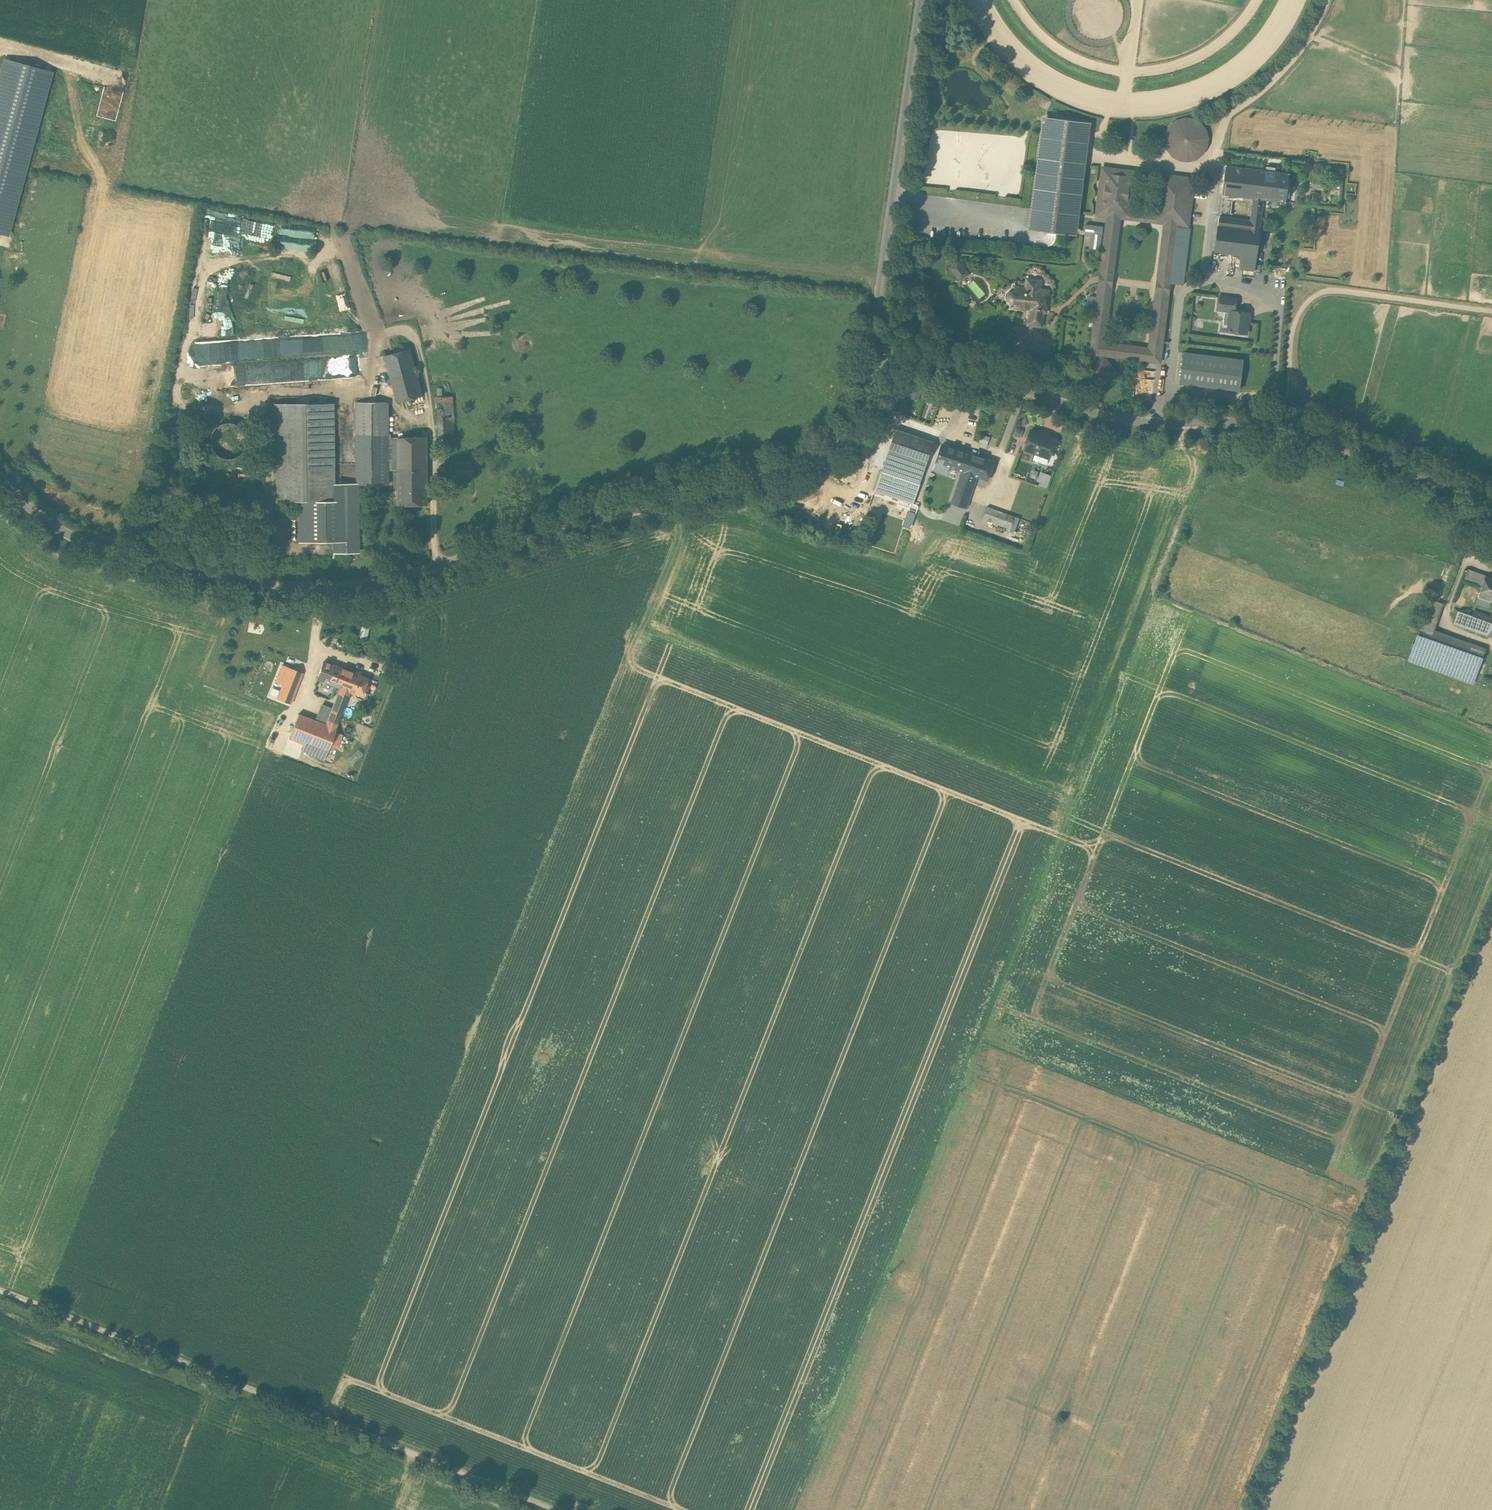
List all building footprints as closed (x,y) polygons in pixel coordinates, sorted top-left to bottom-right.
[(1045,118),(1043,140),(1085,145),(1088,123),(1045,118)] [(1197,120),(1181,118),(1167,128),(1165,145),(1176,158),(1192,160),(1206,150),(1208,133),(1197,120)] [(1074,233),(1085,145),(1043,140),(1032,227),(1074,233)] [(1262,170),(1226,165),(1222,193),(1254,198),(1258,198),(1262,170)] [(1136,172),(1102,167),(1097,212),(1108,213),(1090,353),(1099,354),(1104,355),(1160,362),(1177,222),(1188,223),(1194,179),(1160,175),(1154,219),(1168,221),(1151,351),(1101,345),(1117,215),(1130,216),(1136,172)] [(1289,173),(1262,170),(1258,198),(1262,199),(1285,202),(1289,173)] [(1251,220),(1219,216),(1214,250),(1241,253),(1239,268),(1242,268),(1254,270),(1262,207),(1261,207),(1262,199),(1258,198),(1254,198),(1251,220)] [(209,229),(247,230),(247,213),(210,212),(209,229)] [(300,237),(301,230),(268,224),(267,230),(300,237)] [(1103,226),(1086,224),(1085,231),(1091,232),(1095,236),(1093,248),(1100,249),(1103,226)] [(238,237),(205,232),(199,270),(222,274),(225,259),(234,261),(238,237)] [(958,259),(948,268),(962,282),(971,273),(958,259)] [(1254,270),(1242,268),(1241,275),(1253,276),(1254,270)] [(331,281),(336,308),(348,306),(343,279),(331,281)] [(979,298),(985,293),(974,279),(968,284),(979,298)] [(1040,281),(1027,279),(1026,288),(1015,287),(1014,291),(1012,291),(1010,292),(1008,294),(1007,296),(1007,299),(1008,301),(1010,302),(1013,303),(1012,307),(1031,309),(1029,323),(1041,325),(1043,311),(1045,311),(1048,291),(1039,290),(1040,281)] [(1236,298),(1218,296),(1217,310),(1231,311),(1235,311),(1236,298)] [(1235,311),(1231,311),(1228,331),(1246,334),(1249,313),(1235,311)] [(268,361),(352,355),(351,331),(237,339),(240,388),(270,386),(268,361)] [(410,348),(384,355),(397,402),(423,395),(410,348)] [(1242,358),(1184,351),(1180,383),(1239,390),(1242,358)] [(1116,372),(1104,357),(1104,355),(1099,354),(1098,361),(1089,369),(1088,369),(1088,370),(1089,370),(1100,384),(1100,385),(1101,385),(1101,384),(1116,373),(1117,372),(1116,372)] [(907,405),(911,405),(911,402),(921,401),(920,387),(906,388),(907,405)] [(937,404),(939,397),(929,394),(927,400),(937,404)] [(332,403),(276,404),(277,501),(333,500),(332,403)] [(388,438),(388,403),(356,403),(357,484),(389,484),(388,469),(398,469),(398,437),(388,438)] [(453,403),(438,404),(439,429),(454,429),(453,403)] [(934,442),(896,428),(889,449),(927,462),(934,442)] [(1056,439),(1031,430),(1024,449),(1049,458),(1056,439)] [(427,436),(398,437),(398,469),(427,468),(427,436)] [(955,449),(942,444),(937,462),(949,466),(955,449)] [(927,462),(889,449),(879,478),(917,491),(927,462)] [(978,457),(955,449),(949,466),(958,469),(972,474),(978,457)] [(994,462),(978,457),(972,474),(977,475),(988,479),(994,462)] [(398,469),(398,471),(398,483),(398,505),(428,504),(427,468),(398,469)] [(972,474),(958,469),(953,483),(957,484),(951,503),(966,508),(977,475),(972,474)] [(1041,471),(1038,485),(1049,487),(1051,473),(1041,471)] [(917,491),(879,478),(875,490),(913,503),(917,491)] [(1015,517),(987,506),(982,518),(1011,529),(1015,517)] [(333,533),(327,533),(323,537),(323,543),(327,547),(333,547),(337,542),(337,537),(333,533)] [(1473,570),(1468,569),(1464,579),(1469,581),(1473,570)] [(1486,575),(1473,570),(1469,581),(1482,585),(1485,576),(1486,575)] [(1485,576),(1482,585),(1478,597),(1491,602),(1491,599),(1491,578),(1485,576)] [(1432,600),(1414,652),(1425,656),(1430,639),(1443,604),(1432,600)] [(1491,617),(1473,611),(1472,615),(1459,611),(1454,623),(1491,636),(1491,616),(1491,617)] [(362,626),(360,633),(367,635),(369,628),(362,626)] [(1468,652),(1430,639),(1425,656),(1462,669),(1468,652)] [(351,671),(323,660),(316,678),(339,686),(345,688),(351,671)] [(302,671),(282,664),(275,681),(283,683),(277,697),(290,702),(302,671)] [(367,677),(351,671),(345,688),(349,690),(354,692),(353,694),(354,697),(361,700),(364,698),(367,692),(365,689),(363,688),(367,677)] [(345,688),(339,686),(329,712),(340,716),(349,690),(345,688)] [(340,716),(329,712),(325,724),(335,728),(340,716)] [(325,724),(298,713),(289,736),(327,751),(335,731),(336,728),(335,728),(325,724)] [(335,731),(327,751),(335,754),(343,734),(335,731)]
